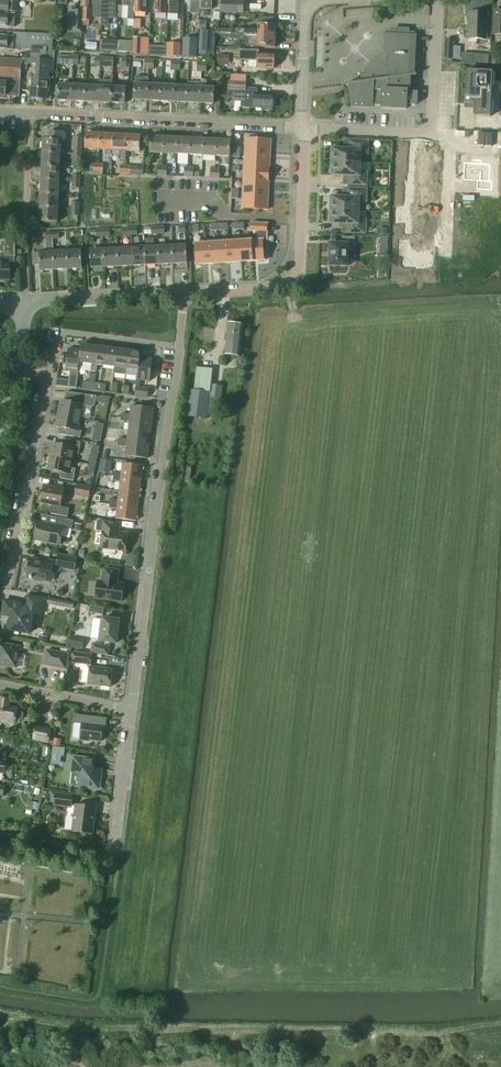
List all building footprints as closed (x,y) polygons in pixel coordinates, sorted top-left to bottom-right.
[(8,27),(14,27),(15,14),(9,13),(9,12),(18,13),(18,2),(18,1),(10,1),(10,0),(0,0),(0,27),(8,27)] [(83,0),(83,25),(89,25),(89,20),(91,20),(92,9),(88,8),(88,0),(83,0)] [(102,8),(102,0),(91,0),(91,1),(93,1),(93,8),(93,16),(94,17),(101,18),(102,8)] [(101,18),(114,18),(115,0),(102,0),(102,8),(101,18)] [(134,13),(135,0),(123,0),(123,6),(128,6),(128,26),(133,27),(134,20),(135,13),(134,13)] [(134,13),(135,13),(147,14),(147,0),(135,0),(134,13)] [(155,14),(167,14),(167,8),(167,0),(156,0),(156,7),(155,14)] [(167,14),(178,15),(179,0),(167,0),(167,8),(167,14)] [(192,13),(199,13),(200,9),(200,0),(192,0),(192,13)] [(200,9),(212,10),(212,0),(200,0),(200,9)] [(222,13),(243,14),(243,2),(241,1),(235,1),(235,0),(222,0),(222,13)] [(486,39),(487,13),(469,12),(468,38),(486,39)] [(232,28),(231,34),(233,35),(258,36),(276,36),(276,33),(279,33),(279,27),(276,27),(276,25),(274,25),(274,17),(259,17),(259,25),(258,29),(232,28)] [(381,59),(376,63),(374,61),(368,67),(370,69),(367,75),(364,81),(346,84),(346,85),(349,85),(352,106),(371,107),(372,105),(382,106),(382,108),(406,109),(407,92),(410,92),(411,76),(416,75),(416,74),(413,74),(415,36),(413,36),(413,33),(408,33),(408,30),(393,29),(392,32),(387,32),(387,34),(385,34),(388,57),(381,59)] [(200,31),(199,54),(203,54),(214,55),(215,32),(200,31)] [(8,50),(8,49),(14,50),(14,51),(19,51),(19,49),(31,50),(31,54),(31,58),(31,59),(32,59),(52,60),(52,59),(54,34),(13,32),(13,35),(9,35),(9,36),(0,36),(0,50),(8,50)] [(231,34),(231,41),(232,41),(244,42),(248,46),(258,47),(275,47),(276,36),(258,36),(233,35),(231,34)] [(133,42),(132,52),(133,52),(133,54),(142,54),(143,39),(133,38),(133,42)] [(183,56),(196,57),(196,39),(184,39),(183,56)] [(445,39),(444,59),(453,59),(454,40),(445,39)] [(102,51),(116,52),(116,41),(102,40),(102,51)] [(116,52),(132,52),(133,42),(116,41),(116,52)] [(168,43),(167,55),(176,56),(181,56),(181,44),(168,43)] [(150,55),(162,55),(167,55),(167,47),(150,46),(150,55)] [(249,58),(258,59),(258,68),(274,69),(274,67),(276,65),(276,63),(274,61),(274,54),(254,53),(254,51),(249,51),(249,58)] [(232,63),(231,55),(219,56),(220,64),(232,63)] [(7,79),(12,79),(21,80),(21,79),(21,75),(22,64),(22,60),(21,60),(0,59),(0,78),(7,79)] [(31,88),(30,99),(36,99),(37,102),(43,102),(44,100),(47,100),(47,89),(50,89),(51,78),(50,78),(48,78),(48,74),(51,74),(53,74),(54,60),(53,60),(52,60),(32,59),(32,60),(32,64),(35,65),(37,65),(37,72),(37,77),(34,77),(32,79),(31,88)] [(467,70),(465,104),(474,104),(474,116),(491,117),(493,71),(467,70)] [(228,81),(228,96),(233,96),(235,97),(235,94),(235,91),(246,91),(246,86),(247,76),(231,75),(231,82),(228,81)] [(134,77),(133,100),(147,101),(148,85),(148,78),(134,77)] [(6,97),(6,92),(13,92),(20,93),(21,80),(12,79),(7,79),(7,82),(0,82),(0,96),(6,97)] [(187,87),(186,103),(200,104),(200,88),(201,83),(188,82),(187,87)] [(58,101),(72,102),(73,85),(59,84),(58,101)] [(72,102),(85,102),(86,86),(73,85),(72,102)] [(147,101),(160,101),(161,86),(148,85),(147,101)] [(85,102),(98,103),(99,87),(86,86),(85,102)] [(174,86),(161,86),(160,101),(174,102),(174,86)] [(187,87),(174,86),(174,102),(186,103),(187,87)] [(235,99),(235,102),(242,102),(242,108),(272,109),(273,96),(258,95),(258,87),(246,86),(246,91),(235,91),(235,94),(235,97),(235,99)] [(98,103),(111,104),(112,87),(99,87),(98,103)] [(112,87),(111,104),(125,104),(126,88),(112,87)] [(200,88),(200,104),(213,104),(214,89),(200,88)] [(61,148),(61,141),(66,141),(66,133),(49,132),(48,139),(43,139),(42,153),(61,154),(66,154),(66,148),(61,148)] [(86,149),(99,150),(100,134),(87,134),(86,149)] [(99,150),(113,150),(114,135),(100,134),(99,150)] [(126,151),(127,136),(114,135),(113,150),(120,151),(120,159),(126,160),(126,151)] [(141,136),(127,136),(126,151),(140,152),(141,136)] [(75,137),(74,150),(74,155),(82,155),(82,137),(75,137)] [(164,154),(165,137),(151,137),(150,153),(164,154)] [(178,138),(165,137),(164,154),(177,154),(178,138)] [(191,139),(178,138),(177,154),(190,155),(191,139)] [(204,139),(191,139),(190,155),(203,155),(204,139)] [(217,140),(204,139),(203,155),(216,156),(217,140)] [(246,139),(246,153),(270,154),(270,152),(271,140),(254,139),(246,139)] [(231,141),(217,140),(216,156),(230,157),(231,141)] [(333,160),(333,162),(360,163),(361,154),(368,154),(368,141),(349,141),(349,149),(333,149),(333,153),(331,155),(331,158),(333,160)] [(412,141),(411,150),(413,150),(413,161),(436,162),(437,150),(425,149),(426,142),(412,141)] [(60,168),(61,154),(42,153),(42,167),(60,168)] [(245,167),(269,168),(270,163),(270,154),(246,153),(245,167)] [(464,163),(463,180),(477,181),(477,190),(492,191),(493,181),(490,181),(491,164),(482,164),(482,160),(472,160),(472,163),(464,163)] [(413,161),(412,172),(435,173),(435,163),(436,163),(436,162),(413,161)] [(360,172),(360,163),(333,162),(332,163),(331,165),(331,169),(332,171),(332,175),(348,176),(348,185),(367,185),(367,173),(360,172)] [(42,167),(41,180),(60,181),(60,168),(42,167)] [(269,168),(245,167),(244,181),(269,182),(269,175),(269,168)] [(412,172),(412,183),(435,185),(435,184),(434,184),(435,173),(412,172)] [(41,180),(41,194),(59,195),(60,181),(41,180)] [(269,182),(244,181),(243,195),(268,196),(269,186),(269,182)] [(409,194),(408,203),(423,204),(423,196),(434,197),(435,185),(412,183),(411,194),(409,194)] [(331,208),(331,210),(359,211),(359,202),(366,202),(367,189),(348,189),(347,197),(332,197),(331,201),(330,202),(330,207),(331,208)] [(41,194),(40,208),(58,209),(59,195),(41,194)] [(268,196),(243,195),(243,209),(267,210),(268,209),(268,197),(268,196)] [(462,201),(461,220),(488,221),(488,204),(495,204),(495,196),(476,195),(476,202),(462,201)] [(58,209),(40,208),(40,222),(58,223),(58,209)] [(401,209),(400,221),(407,221),(406,231),(432,232),(433,218),(422,217),(422,210),(401,209)] [(359,211),(331,210),(331,211),(329,213),(329,217),(331,219),(331,223),(347,224),(346,233),(365,233),(366,220),(359,220),(359,211)] [(251,223),(250,231),(258,232),(267,232),(268,224),(251,223)] [(40,271),(54,271),(53,253),(52,240),(52,232),(46,232),(47,253),(32,253),(33,265),(40,265),(40,271)] [(266,260),(267,232),(258,232),(258,237),(251,238),(251,241),(252,240),(254,261),(265,260),(266,260)] [(5,263),(0,262),(0,281),(10,281),(11,268),(15,268),(15,257),(16,257),(15,237),(5,236),(4,256),(5,256),(5,263)] [(355,251),(355,237),(342,237),(342,244),(330,243),(330,251),(329,251),(329,258),(330,258),(329,266),(348,266),(349,251),(355,251)] [(241,241),(243,262),(254,261),(252,240),(251,241),(241,241)] [(235,241),(230,242),(231,263),(242,262),(243,262),(241,241),(235,241)] [(231,263),(230,242),(229,242),(218,243),(218,247),(219,263),(231,263)] [(399,242),(399,254),(405,254),(404,264),(418,265),(418,266),(426,266),(426,265),(430,266),(431,251),(420,251),(421,243),(399,242)] [(208,264),(207,243),(195,244),(195,248),(196,265),(208,264)] [(218,243),(207,243),(208,264),(219,263),(218,247),(218,243)] [(173,265),(187,264),(186,246),(172,247),(173,265)] [(159,265),(158,247),(145,248),(146,266),(159,265)] [(173,265),(172,247),(158,247),(159,265),(173,265)] [(146,266),(145,248),(131,249),(132,267),(146,266)] [(118,249),(104,250),(105,268),(118,267),(118,249)] [(118,249),(118,267),(132,267),(131,249),(118,249)] [(105,268),(104,250),(90,251),(91,269),(105,268)] [(81,251),(67,252),(67,270),(82,269),(81,251)] [(67,252),(53,253),(54,271),(67,270),(67,252)] [(239,352),(240,344),(243,325),(230,323),(227,342),(226,350),(239,352)] [(80,362),(91,364),(94,347),(82,345),(81,350),(80,362)] [(98,365),(103,365),(106,348),(94,347),(91,364),(92,364),(91,372),(97,372),(98,365)] [(118,350),(106,348),(103,365),(115,367),(118,350)] [(79,372),(80,362),(81,350),(68,349),(65,371),(70,371),(69,387),(77,388),(79,373),(79,372)] [(115,373),(126,375),(129,351),(118,350),(115,367),(115,373)] [(137,376),(138,370),(139,370),(140,358),(141,358),(142,353),(129,351),(126,375),(137,376)] [(137,376),(137,380),(136,388),(140,388),(140,380),(150,382),(153,360),(141,358),(140,358),(139,370),(138,370),(137,376)] [(188,416),(219,420),(223,386),(211,384),(213,369),(198,367),(195,391),(191,390),(188,416)] [(136,388),(135,396),(148,398),(149,389),(140,388),(136,388)] [(81,418),(83,406),(93,407),(95,406),(97,397),(67,392),(65,402),(61,401),(59,413),(81,418)] [(154,409),(132,406),(131,415),(122,414),(121,417),(152,421),(154,409)] [(56,426),(60,427),(58,434),(81,438),(82,431),(78,430),(81,418),(59,413),(56,426)] [(152,421),(121,417),(121,421),(130,422),(129,431),(151,433),(152,421)] [(104,441),(107,424),(98,423),(95,439),(104,441)] [(129,431),(127,440),(119,439),(118,442),(149,446),(151,433),(129,431)] [(73,460),(74,454),(79,454),(81,443),(63,439),(61,445),(53,444),(51,456),(73,460)] [(149,446),(118,442),(118,445),(127,447),(125,456),(147,458),(149,446)] [(71,468),(73,460),(51,456),(48,469),(58,471),(61,477),(61,479),(74,481),(76,469),(71,468)] [(113,476),(141,480),(143,466),(123,463),(122,473),(114,472),(113,476)] [(119,491),(140,493),(141,480),(113,476),(113,481),(120,482),(119,491)] [(75,495),(88,498),(90,487),(77,484),(75,495)] [(45,486),(41,503),(53,506),(51,514),(68,517),(70,509),(61,507),(64,489),(45,486)] [(110,504),(138,507),(140,493),(119,491),(118,500),(111,499),(110,504)] [(109,508),(117,509),(116,519),(136,521),(138,507),(110,504),(109,508)] [(60,545),(64,528),(72,530),(74,521),(59,517),(57,526),(38,522),(34,539),(60,545)] [(120,524),(104,522),(98,521),(97,531),(103,532),(101,548),(126,551),(128,534),(118,533),(120,524)] [(75,570),(77,558),(59,554),(56,566),(75,570)] [(41,581),(42,580),(50,581),(55,560),(46,558),(45,560),(31,557),(29,567),(27,567),(25,568),(24,573),(25,574),(27,575),(27,577),(36,578),(36,580),(41,581)] [(121,601),(122,596),(125,595),(126,589),(123,588),(123,583),(118,583),(120,569),(104,567),(103,581),(98,580),(96,598),(121,601)] [(34,612),(40,613),(43,598),(28,595),(27,603),(5,599),(2,613),(12,615),(11,619),(9,618),(8,625),(9,626),(9,628),(30,632),(34,612)] [(73,607),(74,602),(49,597),(48,602),(73,607)] [(91,606),(89,612),(103,615),(104,608),(91,606)] [(100,640),(106,641),(105,644),(92,643),(91,652),(108,654),(110,641),(116,642),(119,619),(103,617),(100,640)] [(70,647),(83,649),(84,645),(76,643),(77,640),(71,639),(70,647)] [(21,646),(0,641),(0,643),(0,664),(6,665),(6,664),(17,666),(21,646)] [(44,663),(59,666),(62,652),(47,649),(44,663)] [(74,652),(72,663),(92,665),(93,654),(74,652)] [(110,685),(112,669),(89,666),(87,682),(110,685)] [(18,706),(9,704),(10,697),(0,695),(0,696),(0,717),(15,720),(15,719),(21,720),(23,719),(24,714),(23,712),(17,711),(18,706)] [(106,717),(75,713),(74,722),(81,723),(79,737),(79,739),(88,740),(88,739),(100,740),(102,726),(105,726),(106,717)] [(51,728),(36,725),(33,741),(49,743),(51,728)] [(55,746),(52,763),(63,765),(66,748),(55,746)] [(92,771),(94,759),(75,756),(73,769),(75,773),(79,773),(78,783),(86,784),(88,786),(93,787),(95,785),(97,786),(97,784),(99,782),(100,777),(99,775),(99,772),(92,771)] [(55,793),(53,806),(71,808),(73,795),(55,793)] [(91,831),(94,805),(75,802),(72,828),(91,831)]
